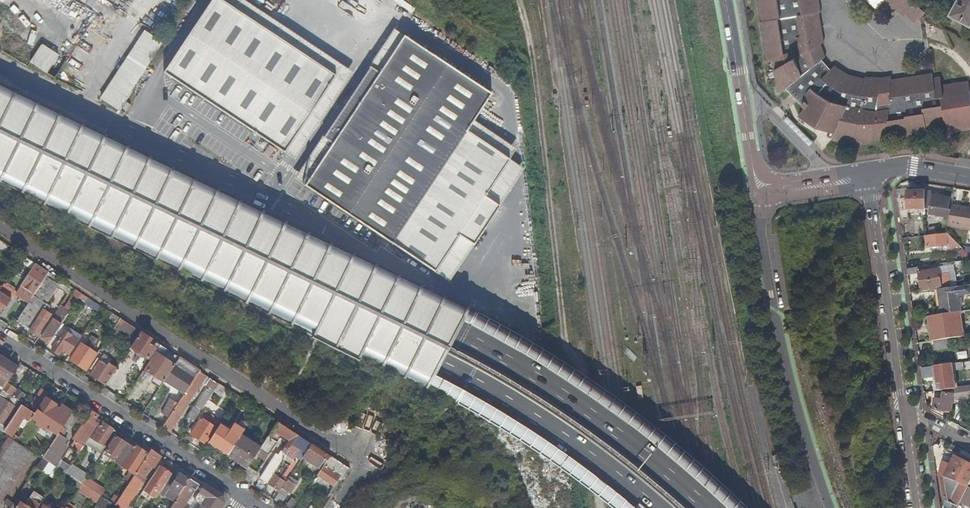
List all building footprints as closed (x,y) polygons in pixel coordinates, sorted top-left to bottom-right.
[(220,0),(213,0),(166,74),(285,156),(337,77),(220,0)] [(339,10),(353,14),(357,0),(342,0),(339,10)] [(900,76),(892,78),(891,75),(881,77),(878,77),(873,76),(867,75),(866,78),(849,75),(841,69),(835,65),(831,68),(823,60),(826,57),(821,44),(824,42),(817,13),(822,12),(819,0),(760,0),(763,22),(760,22),(763,41),(766,41),(769,63),(773,61),(777,83),(782,91),(787,88),(806,107),(799,115),(817,126),(834,132),(831,136),(844,139),(848,141),(853,142),(854,142),(858,144),(863,143),(870,142),(871,139),(873,139),(875,139),(896,136),(926,131),(926,126),(945,123),(946,132),(969,128),(969,92),(968,80),(941,84),(940,76),(932,77),(932,72),(920,74),(901,76),(900,76)] [(886,0),(867,0),(877,10),(885,1),(886,0)] [(907,15),(915,22),(925,11),(915,2),(913,0),(886,0),(885,1),(892,8),(894,6),(902,13),(905,16),(906,15),(907,15)] [(952,15),(969,25),(969,0),(960,0),(952,15)] [(108,9),(104,19),(117,25),(121,14),(108,9)] [(143,29),(99,99),(119,111),(162,41),(143,29)] [(493,95),(404,37),(395,31),(295,183),(449,285),(525,171),(511,161),(516,151),(474,123),(493,95)] [(30,64),(48,73),(58,53),(39,44),(30,64)] [(914,191),(907,191),(907,198),(900,198),(900,213),(907,212),(907,210),(925,209),(925,195),(925,188),(914,188),(914,191)] [(909,223),(907,212),(900,213),(900,198),(907,198),(907,191),(907,189),(896,189),(897,201),(900,224),(909,223)] [(952,199),(925,195),(925,209),(929,209),(928,211),(940,213),(939,215),(950,217),(951,205),(952,199)] [(969,230),(969,211),(967,210),(968,208),(951,205),(950,217),(948,226),(969,230)] [(948,248),(960,246),(948,233),(926,236),(927,247),(948,244),(948,248)] [(30,289),(35,292),(45,276),(48,272),(34,263),(28,272),(37,278),(30,289)] [(919,272),(918,267),(907,269),(907,275),(919,273),(921,291),(942,288),(939,269),(919,272)] [(45,276),(58,285),(61,280),(48,272),(45,276)] [(58,285),(45,276),(35,292),(16,320),(30,328),(46,303),(57,286),(58,285)] [(57,286),(67,293),(71,287),(61,280),(58,285),(57,286)] [(2,285),(1,288),(0,288),(0,314),(11,299),(13,295),(10,294),(8,297),(1,293),(5,287),(2,285)] [(938,290),(942,314),(945,314),(961,311),(960,304),(962,304),(961,298),(959,298),(959,295),(969,294),(969,285),(938,290)] [(71,297),(76,300),(81,293),(76,290),(71,297)] [(11,299),(0,314),(0,315),(0,320),(3,323),(16,303),(11,299)] [(49,305),(46,303),(30,328),(29,330),(36,335),(51,314),(45,311),(49,305)] [(64,314),(66,316),(67,314),(57,308),(51,317),(53,319),(59,322),(64,314)] [(59,322),(53,319),(41,338),(48,343),(61,323),(66,316),(64,314),(59,322)] [(929,316),(932,341),(933,341),(948,339),(945,314),(942,314),(929,316)] [(117,323),(137,336),(140,332),(120,319),(117,323)] [(64,331),(67,327),(61,323),(48,343),(53,346),(51,350),(58,354),(62,348),(70,353),(78,340),(64,331)] [(64,331),(78,340),(81,336),(67,326),(67,327),(64,331)] [(145,341),(148,337),(140,332),(137,336),(130,347),(147,359),(154,348),(145,341)] [(90,335),(87,343),(96,347),(99,340),(90,335)] [(949,348),(948,339),(933,341),(934,350),(949,348)] [(70,360),(86,370),(97,354),(81,343),(70,360)] [(179,357),(159,345),(144,368),(147,370),(154,375),(150,382),(159,387),(163,381),(164,380),(179,357)] [(967,352),(958,353),(958,360),(968,359),(967,352)] [(8,381),(18,367),(0,355),(0,382),(3,378),(8,381)] [(184,392),(198,370),(179,357),(164,380),(184,392)] [(90,374),(105,384),(116,368),(108,362),(107,365),(99,360),(96,364),(94,363),(90,368),(92,370),(90,374)] [(963,362),(955,363),(955,370),(964,369),(963,362)] [(955,381),(952,363),(934,365),(937,384),(955,381)] [(922,367),(922,379),(934,379),(933,367),(922,367)] [(150,382),(154,375),(147,370),(143,377),(150,382)] [(186,406),(206,375),(198,370),(184,392),(168,417),(162,426),(169,431),(186,406)] [(205,384),(214,389),(218,383),(209,378),(205,384)] [(955,381),(937,384),(938,390),(944,389),(955,388),(955,381)] [(7,384),(0,394),(0,414),(16,390),(7,384)] [(955,388),(955,391),(954,399),(964,397),(964,395),(969,394),(969,386),(955,388)] [(20,405),(3,431),(16,440),(31,418),(34,414),(43,400),(45,397),(47,393),(41,389),(33,402),(32,407),(30,411),(20,405)] [(16,390),(0,414),(0,429),(3,431),(20,405),(26,396),(16,390)] [(934,409),(952,411),(954,399),(955,391),(949,390),(948,393),(943,393),(942,399),(935,398),(934,409)] [(187,415),(194,420),(211,394),(207,391),(196,407),(193,406),(187,415)] [(56,404),(45,397),(43,400),(34,414),(31,418),(37,422),(36,424),(46,430),(47,428),(57,435),(72,412),(62,405),(59,409),(55,406),(56,404)] [(71,444),(81,450),(85,444),(89,437),(99,422),(95,420),(99,414),(91,409),(72,438),(74,440),(71,444)] [(79,416),(72,411),(72,412),(57,435),(42,457),(56,467),(61,459),(62,458),(60,454),(66,446),(63,444),(65,440),(62,437),(67,430),(69,431),(79,416)] [(190,434),(206,444),(209,440),(217,428),(200,418),(190,434)] [(91,438),(105,447),(116,431),(102,422),(91,438)] [(259,477),(267,483),(298,435),(277,422),(260,447),(255,455),(264,461),(270,453),(281,435),(289,440),(279,456),(275,453),(259,477)] [(239,437),(230,431),(219,424),(217,428),(209,440),(228,453),(235,442),(239,437)] [(230,431),(239,437),(240,435),(243,430),(234,424),(230,431)] [(115,461),(121,465),(131,451),(124,447),(127,443),(115,435),(106,450),(117,458),(115,461)] [(253,444),(240,435),(239,437),(235,442),(228,453),(228,454),(247,467),(248,466),(255,455),(260,447),(254,443),(253,444)] [(297,451),(303,455),(310,444),(298,435),(267,483),(279,491),(287,479),(282,475),(288,465),(287,464),(292,455),(294,456),(297,451)] [(105,447),(91,438),(89,437),(85,444),(100,454),(105,447)] [(0,452),(0,501),(32,453),(9,438),(0,452)] [(318,468),(327,455),(310,444),(303,455),(301,457),(318,468)] [(148,454),(135,445),(131,451),(121,465),(135,474),(148,454)] [(151,466),(153,467),(161,455),(151,449),(148,454),(135,474),(134,475),(143,481),(146,477),(144,476),(151,466)] [(247,467),(228,454),(226,456),(246,469),(247,467)] [(340,476),(342,478),(348,469),(336,460),(329,456),(317,475),(333,486),(340,476)] [(955,456),(948,469),(941,466),(940,475),(958,482),(968,486),(969,482),(969,464),(955,456)] [(36,467),(56,480),(62,470),(56,467),(42,457),(36,467)] [(70,465),(61,459),(56,467),(62,470),(66,473),(69,467),(70,465)] [(143,490),(156,498),(159,493),(171,475),(159,466),(147,484),(143,490)] [(256,472),(248,466),(247,467),(246,469),(241,478),(248,483),(256,472)] [(85,478),(69,467),(66,473),(70,476),(81,483),(85,478)] [(189,480),(174,470),(171,475),(159,493),(173,503),(189,480)] [(143,481),(134,475),(124,490),(114,505),(120,507),(125,507),(127,505),(143,481)] [(298,480),(290,475),(287,479),(279,491),(274,499),(281,504),(289,491),(290,492),(298,480)] [(944,499),(955,504),(954,507),(957,507),(959,505),(967,488),(958,484),(958,482),(940,475),(944,499)] [(68,480),(79,487),(81,483),(70,476),(68,480)] [(189,479),(189,480),(173,503),(170,507),(171,507),(181,507),(188,498),(192,501),(193,500),(202,487),(189,479)] [(95,484),(89,480),(86,486),(92,490),(95,484)] [(202,487),(193,500),(200,504),(206,507),(221,507),(224,504),(223,496),(204,483),(202,487)] [(120,487),(110,502),(112,503),(114,505),(124,490),(120,487)] [(93,507),(108,507),(112,503),(110,502),(101,496),(93,507)] [(4,503),(10,507),(13,502),(7,498),(4,503)] [(40,504),(33,499),(28,507),(20,502),(17,507),(37,507),(40,504)] [(949,507),(954,507),(955,504),(944,499),(942,504),(949,507)]
